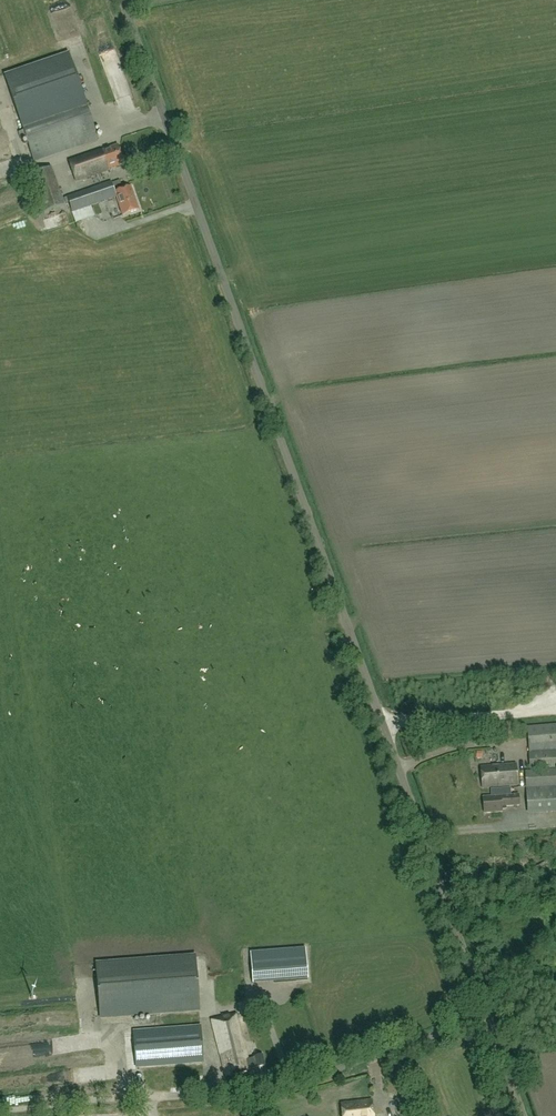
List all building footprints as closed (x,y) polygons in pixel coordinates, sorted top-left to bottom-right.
[(20,120),(83,97),(68,55),(5,77),(20,120)] [(83,97),(20,120),(24,131),(19,132),(22,141),(27,139),(34,161),(98,140),(83,97)] [(102,151),(102,150),(69,162),(76,181),(109,170),(108,169),(123,164),(117,146),(102,151)] [(64,206),(51,169),(28,177),(41,214),(64,206)] [(116,197),(115,193),(111,182),(66,198),(71,213),(116,197)] [(131,188),(115,193),(116,197),(123,216),(139,211),(131,188)] [(528,727),(530,744),(530,753),(555,751),(555,725),(528,727)] [(529,755),(530,769),(555,767),(555,753),(529,755)] [(517,786),(516,765),(480,767),(482,789),(517,786)] [(528,812),(555,810),(555,770),(525,772),(528,812)] [(519,795),(511,795),(511,788),(490,789),(491,797),(483,797),(484,813),(502,812),(502,807),(519,806),(519,795)] [(547,860),(533,868),(536,876),(542,874),(546,880),(554,875),(551,869),(552,868),(547,860)] [(305,948),(251,953),(253,983),(308,979),(305,948)] [(194,957),(96,965),(100,1018),(199,1010),(194,957)] [(254,1059),(248,1061),(236,1014),(212,1020),(226,1077),(250,1071),(250,1069),(256,1068),(256,1069),(265,1067),(262,1056),(254,1058),(254,1059)] [(44,1017),(45,1029),(53,1028),(52,1017),(44,1017)] [(202,1061),(200,1032),(134,1038),(137,1067),(202,1061)] [(371,1100),(340,1104),(342,1115),(373,1115),(371,1100)]
